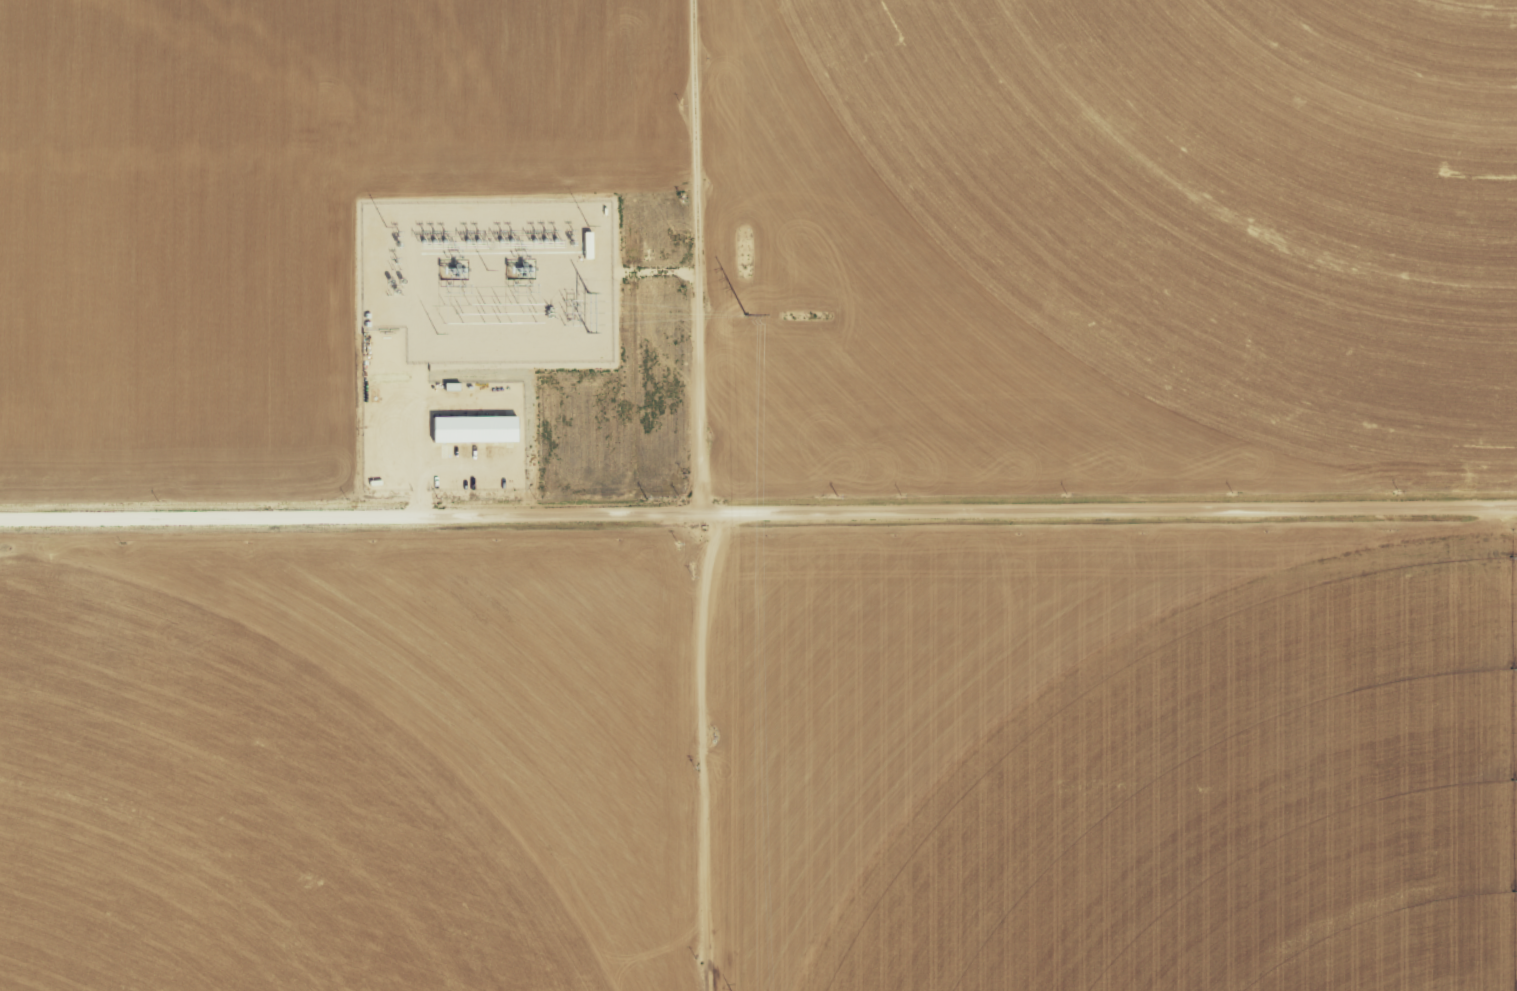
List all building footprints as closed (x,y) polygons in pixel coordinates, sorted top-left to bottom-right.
[(438,443),(522,441),(522,416),(438,417),(438,443)]
